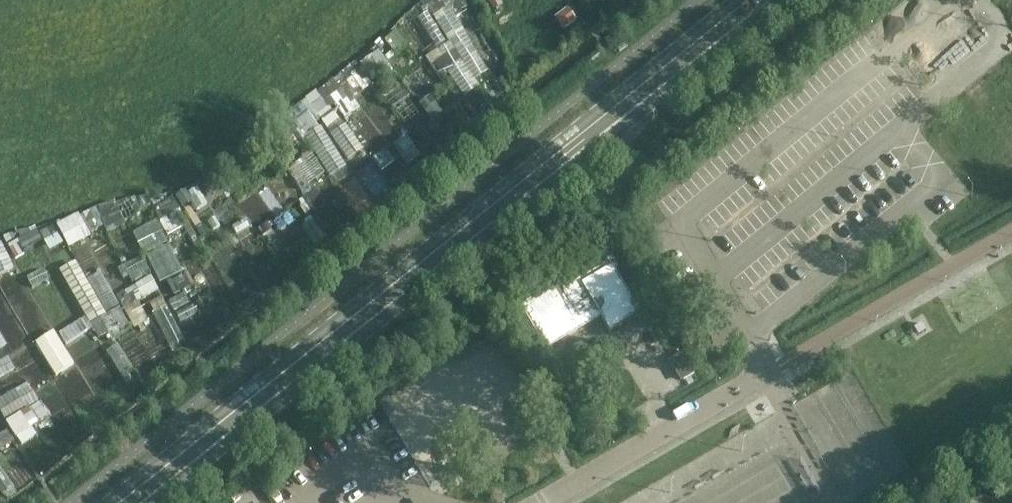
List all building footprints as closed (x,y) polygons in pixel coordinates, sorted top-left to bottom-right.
[(493,11),(500,7),(497,0),(488,0),(493,11)] [(567,9),(554,18),(562,30),(575,20),(567,9)] [(429,13),(419,19),(436,47),(446,41),(429,13)] [(394,31),(384,42),(394,52),(405,42),(394,31)] [(450,41),(431,53),(444,74),(464,62),(450,41)] [(377,51),(360,65),(373,81),(390,67),(377,51)] [(337,76),(321,88),(333,104),(345,119),(360,108),(337,76)] [(321,88),(287,114),(304,137),(319,127),(316,123),(320,120),(327,128),(339,119),(329,107),(333,104),(321,88)] [(430,97),(420,104),(432,120),(442,113),(430,97)] [(209,180),(199,186),(207,198),(217,191),(209,180)] [(184,190),(175,196),(182,208),(183,207),(192,202),(184,190)] [(173,197),(152,208),(160,221),(180,210),(173,197)] [(114,201),(95,208),(105,226),(104,227),(107,232),(125,225),(114,201)] [(95,208),(79,216),(89,235),(104,227),(105,226),(95,208)] [(78,214),(57,225),(69,248),(90,237),(89,235),(79,216),(78,214)] [(312,221),(302,228),(314,246),(324,239),(312,221)] [(52,226),(40,233),(51,251),(63,244),(52,226)] [(36,231),(18,240),(24,251),(42,242),(36,231)] [(170,241),(147,252),(162,282),(185,270),(170,241)] [(520,308),(544,350),(599,317),(608,332),(639,315),(616,275),(619,273),(610,256),(520,308)] [(150,276),(116,296),(124,310),(158,290),(150,276)] [(161,297),(149,303),(154,312),(166,306),(161,297)] [(119,307),(109,313),(121,334),(131,328),(119,307)] [(109,313),(99,319),(107,333),(111,341),(121,335),(121,334),(109,313)] [(99,319),(90,324),(99,338),(107,333),(99,319)] [(480,330),(469,336),(476,346),(486,340),(484,336),(491,331),(487,326),(480,330)] [(8,342),(0,329),(0,347),(8,342)] [(54,331),(35,342),(55,375),(73,364),(54,331)] [(694,374),(682,354),(671,360),(684,380),(694,374)] [(16,367),(9,355),(0,360),(0,376),(16,367)] [(20,413),(6,423),(17,439),(31,429),(20,413)]
